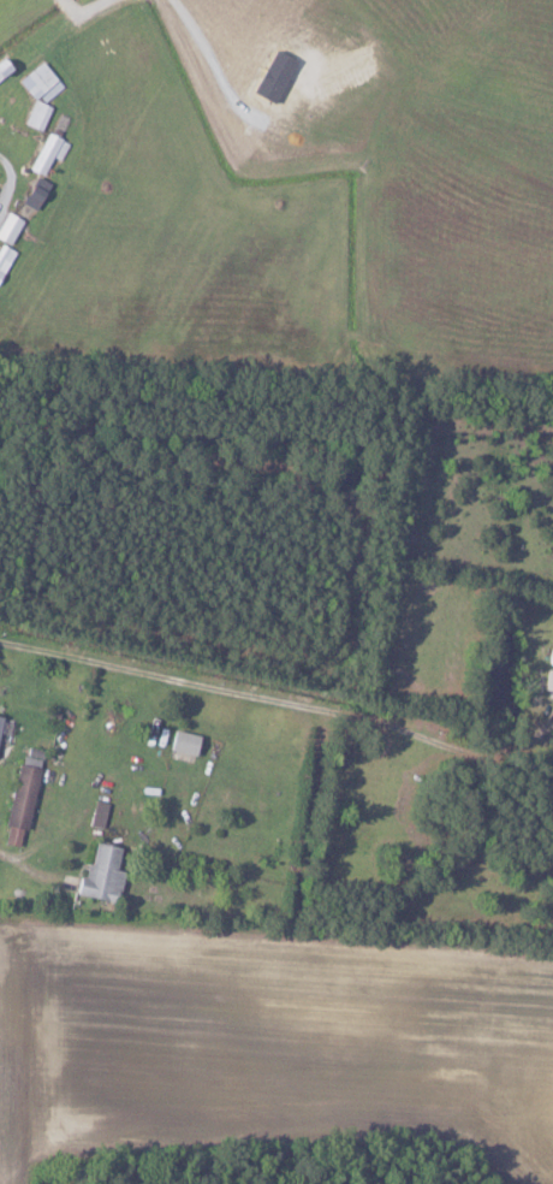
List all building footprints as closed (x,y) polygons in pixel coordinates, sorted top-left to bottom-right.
[(61,87),(40,60),(15,81),(35,104),(21,116),(32,129),(51,113),(43,102),(61,87)] [(59,161),(67,143),(45,132),(28,170),(41,176),(50,156),(59,161)] [(32,209),(41,191),(29,185),(19,203),(32,209)] [(4,212),(0,221),(0,241),(9,245),(21,220),(4,212)] [(0,244),(0,277),(11,249),(0,244)] [(552,698),(552,652),(547,651),(539,696),(552,698)] [(166,750),(193,757),(198,736),(171,730),(166,750)] [(1,844),(21,848),(41,751),(21,747),(1,844)] [(76,895),(113,904),(120,873),(114,871),(119,848),(89,841),(76,895)]
